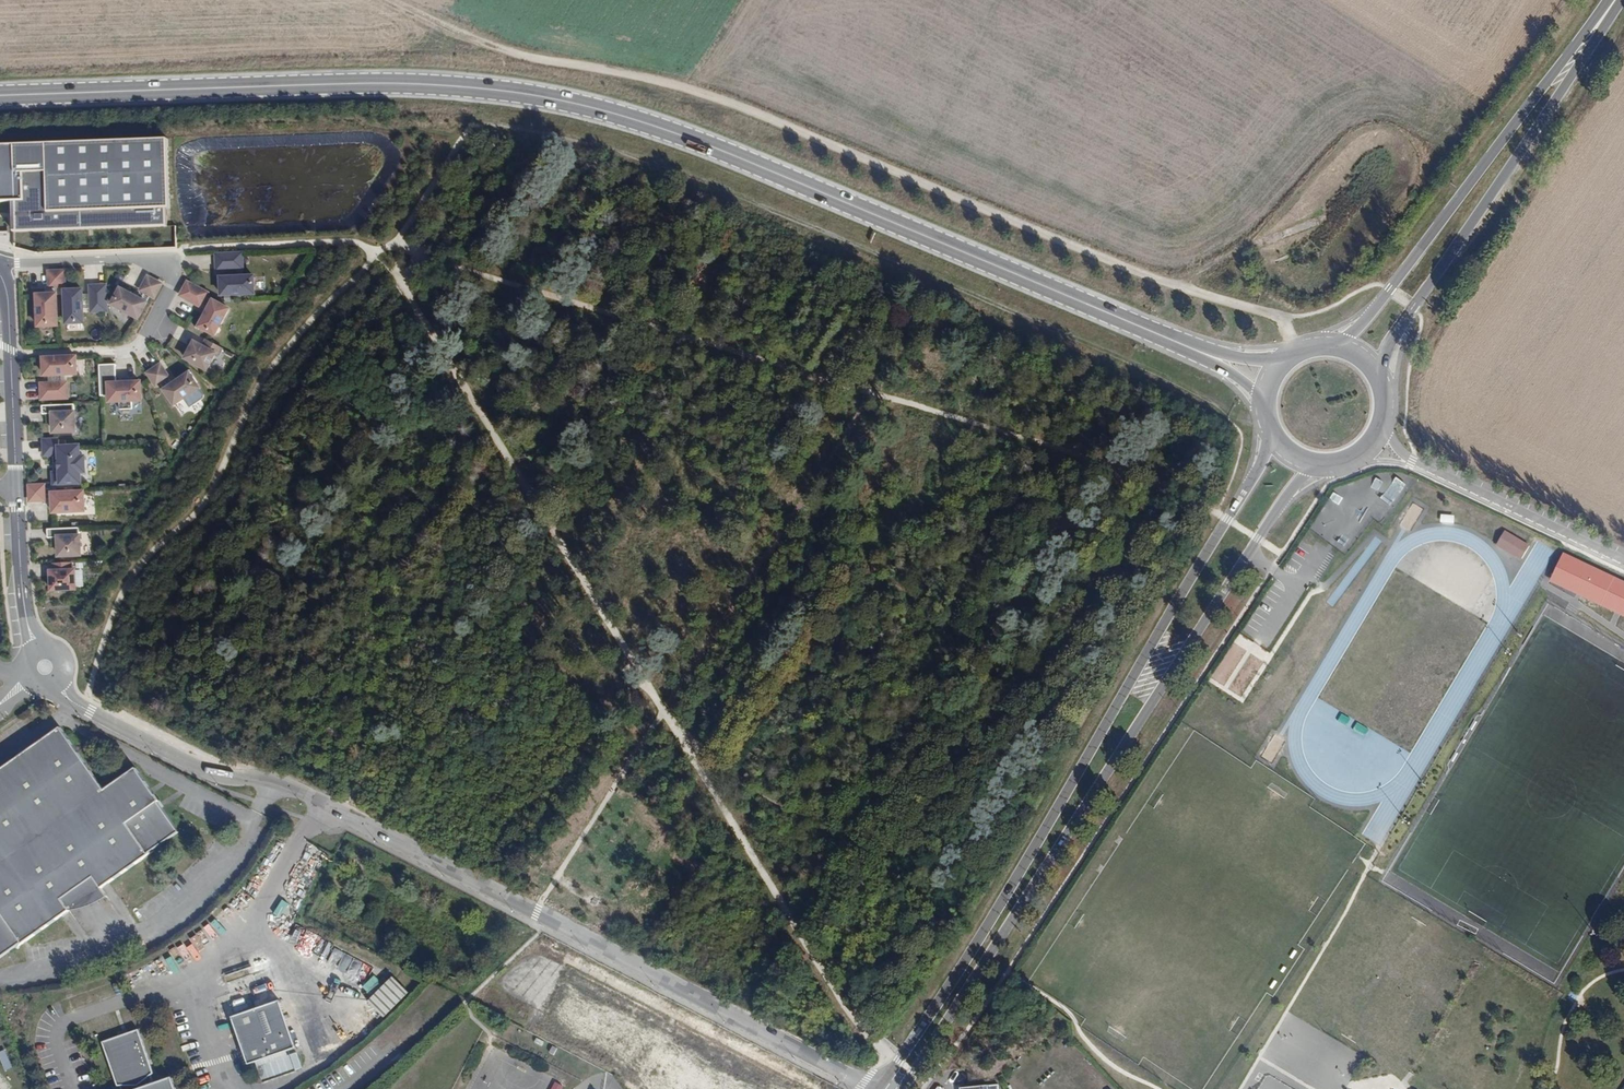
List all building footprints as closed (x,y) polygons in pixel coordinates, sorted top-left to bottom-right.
[(165,139),(0,147),(0,204),(13,203),(14,234),(166,226),(165,209),(169,209),(165,139)] [(243,253),(215,254),(215,271),(244,270),(243,253)] [(63,271),(47,272),(48,287),(55,287),(63,286),(63,271)] [(149,296),(153,297),(160,284),(147,277),(140,291),(149,296)] [(218,278),(219,299),(255,297),(254,277),(218,278)] [(186,281),(178,297),(200,309),(209,293),(186,281)] [(104,285),(90,285),(91,301),(105,300),(104,285)] [(137,318),(143,306),(145,303),(128,295),(130,292),(118,286),(116,289),(118,290),(110,305),(137,318)] [(80,289),(64,291),(67,324),(83,322),(80,289)] [(55,294),(36,294),(37,326),(56,325),(55,294)] [(230,310),(211,300),(195,330),(214,340),(230,310)] [(222,348),(206,340),(203,346),(192,342),(182,360),(206,373),(215,355),(218,356),(222,348)] [(75,357),(44,358),(44,375),(76,374),(75,357)] [(169,377),(161,363),(146,373),(155,388),(169,377)] [(130,403),(141,403),(140,382),(115,383),(114,364),(98,365),(100,396),(106,396),(106,405),(118,404),(118,409),(131,409),(130,403)] [(161,391),(172,409),(200,390),(189,373),(190,372),(189,369),(177,377),(179,379),(161,391)] [(40,401),(68,400),(67,382),(40,384),(40,401)] [(76,435),(74,404),(42,406),(42,415),(49,414),(50,436),(76,435)] [(51,473),(51,484),(57,484),(57,488),(81,487),(81,476),(86,476),(85,457),(79,457),(79,446),(58,447),(58,440),(42,440),(42,457),(55,457),(57,473),(51,473)] [(1371,487),(1379,491),(1383,481),(1375,478),(1371,487)] [(1380,498),(1389,506),(1406,485),(1397,478),(1380,498)] [(45,484),(27,485),(28,504),(46,503),(45,484)] [(50,493),(50,516),(84,516),(84,492),(50,493)] [(1411,531),(1422,508),(1412,503),(1401,526),(1411,531)] [(80,528),(47,529),(48,538),(55,538),(56,560),(82,559),(80,528)] [(1531,546),(1505,531),(1497,546),(1522,560),(1531,546)] [(1564,553),(1550,581),(1623,617),(1623,582),(1564,553)] [(48,594),(76,593),(75,570),(72,570),(72,563),(54,563),(54,571),(48,571),(48,594)] [(1354,731),(1365,736),(1368,729),(1357,724),(1354,731)] [(0,770),(0,958),(17,947),(17,948),(64,915),(71,910),(64,899),(96,876),(103,888),(103,887),(110,882),(157,850),(156,849),(181,831),(164,808),(160,801),(161,800),(137,767),(106,789),(62,726),(0,770)] [(64,899),(71,910),(85,907),(100,901),(109,896),(103,887),(103,888),(96,876),(64,899)] [(210,925),(205,929),(214,941),(220,938),(210,925)] [(178,947),(164,955),(172,970),(186,962),(178,947)] [(335,947),(329,960),(347,969),(353,957),(335,947)] [(362,986),(368,992),(380,981),(375,975),(362,986)] [(410,992),(395,977),(370,1002),(385,1017),(410,992)] [(233,1017),(234,1017),(245,1050),(247,1049),(249,1053),(247,1057),(250,1064),(250,1065),(298,1048),(281,1000),(233,1017)] [(362,1016),(357,1021),(366,1032),(372,1027),(362,1016)] [(359,1036),(364,1032),(354,1020),(349,1024),(359,1036)] [(153,1075),(155,1073),(153,1065),(150,1066),(148,1060),(151,1059),(140,1029),(104,1041),(119,1086),(122,1085),(123,1088),(175,1088),(175,1084),(173,1077),(156,1083),(153,1075)] [(292,1054),(259,1066),(264,1082),(298,1071),(292,1054)]
